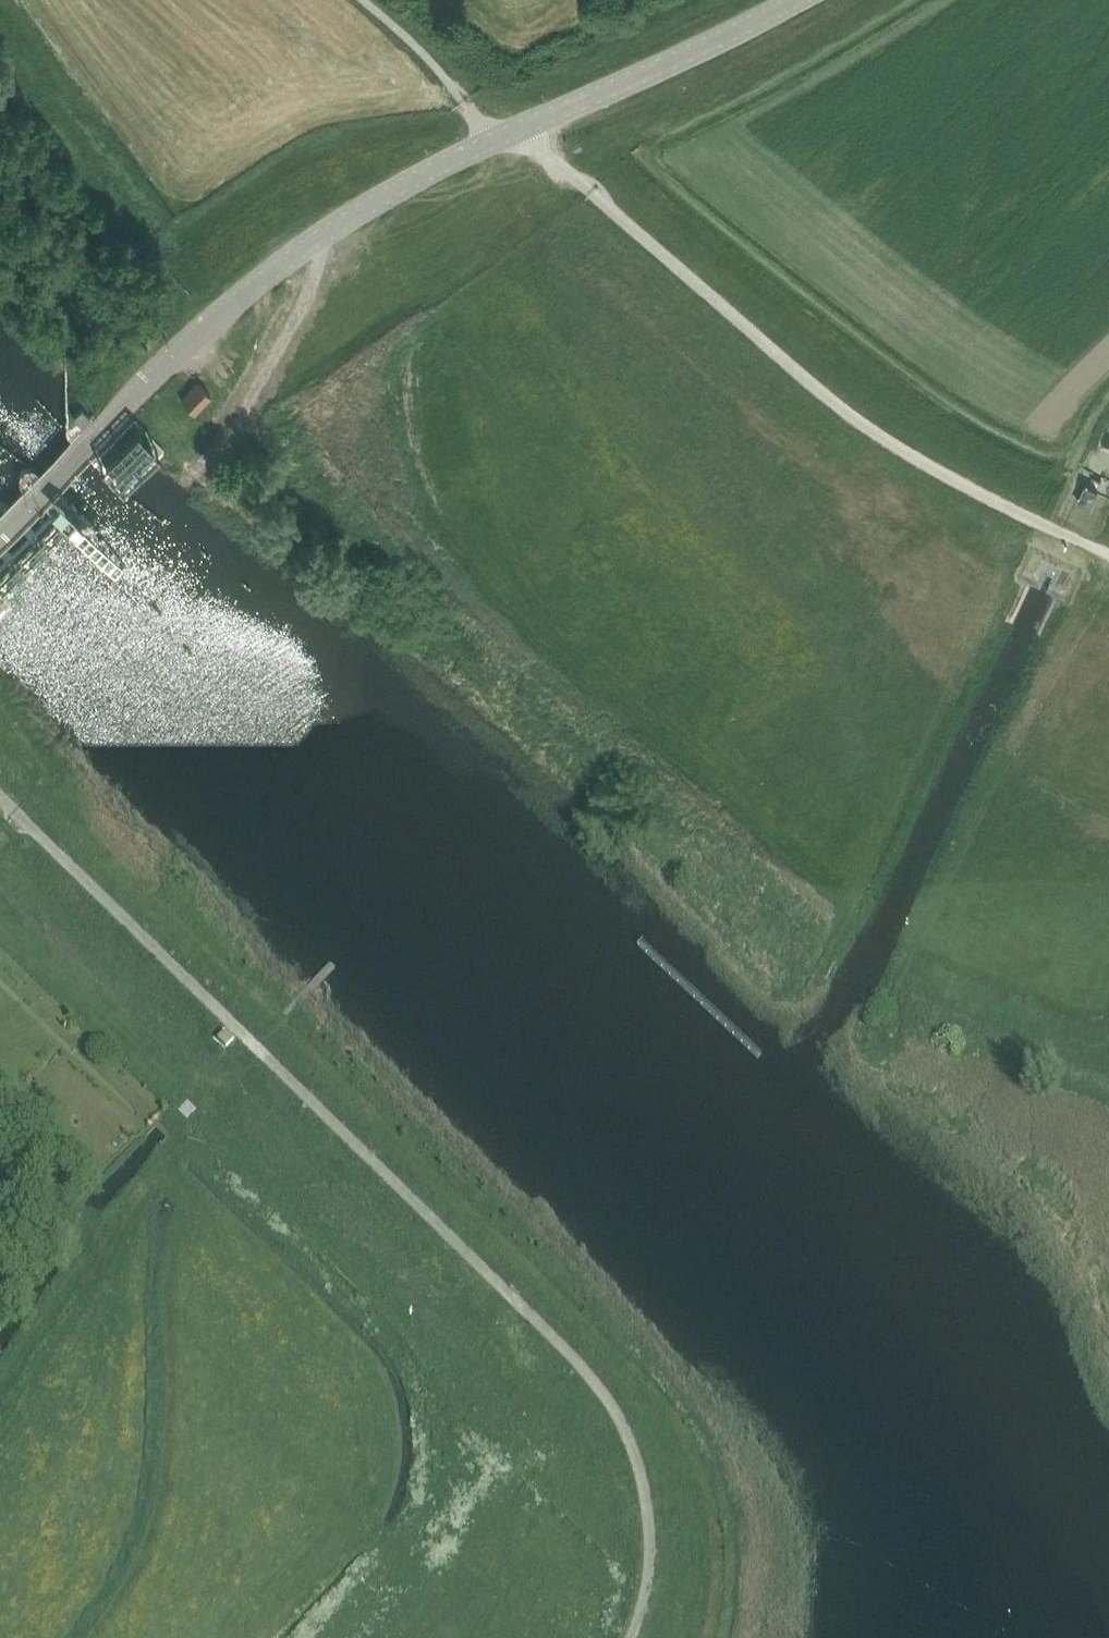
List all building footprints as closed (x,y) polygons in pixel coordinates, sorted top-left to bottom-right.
[(193,411),(207,397),(210,394),(197,382),(180,399),(193,411)] [(18,476),(18,488),(64,531),(72,539),(83,541),(90,538),(94,532),(92,526),(80,514),(34,469),(23,470),(18,476)] [(1098,495),(1100,491),(1085,485),(1082,491),(1076,503),(1091,510),(1098,495)] [(7,506),(3,505),(0,505),(0,516),(39,555),(48,562),(54,564),(58,565),(59,563),(59,558),(57,555),(56,553),(48,545),(7,506)] [(0,545),(0,562),(16,578),(25,586),(31,588),(36,587),(36,583),(33,577),(25,569),(0,545)]
